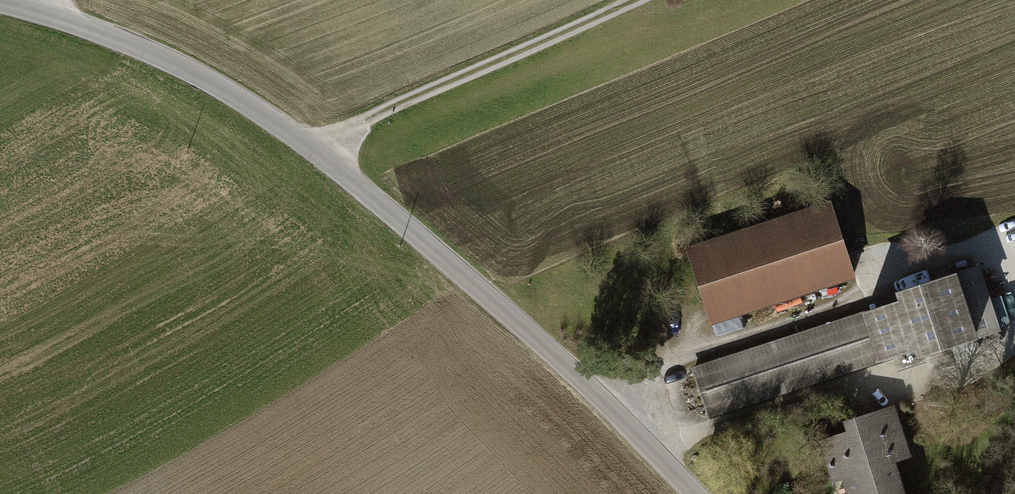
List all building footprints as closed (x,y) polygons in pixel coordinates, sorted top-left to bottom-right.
[(843,196),(711,238),(735,313),(867,271),(843,196)] [(991,269),(738,344),(752,391),(897,348),(902,364),(1010,332),(991,269)] [(833,435),(856,493),(935,493),(902,409),(833,435)]
